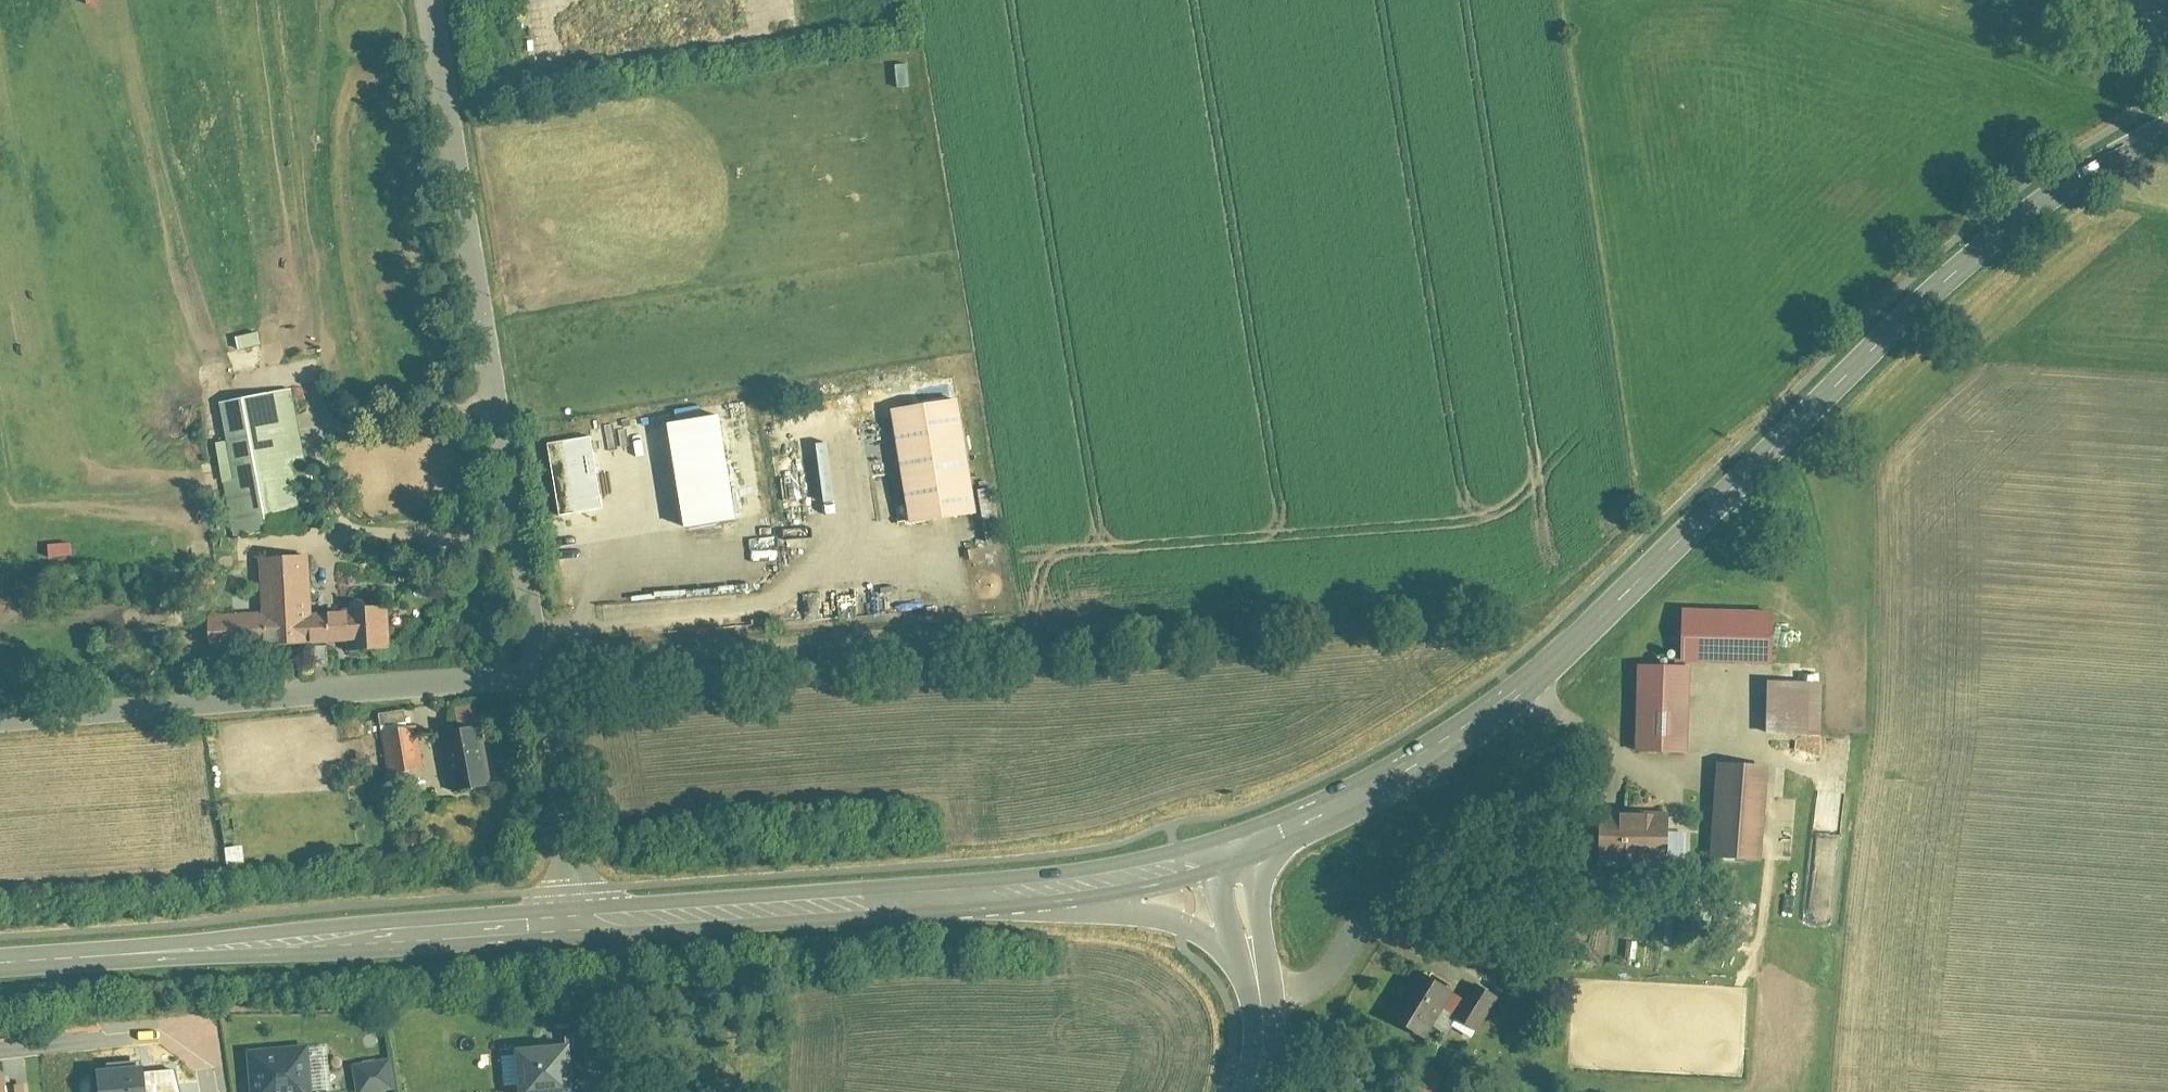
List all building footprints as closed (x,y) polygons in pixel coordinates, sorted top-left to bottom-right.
[(217,402),(243,540),(314,527),(288,389),(217,402)] [(880,410),(898,524),(969,513),(951,399),(880,410)] [(688,528),(738,519),(720,415),(670,424),(688,528)] [(560,515),(603,508),(591,436),(549,443),(560,515)] [(261,557),(265,612),(207,616),(209,645),(351,635),(352,648),(391,646),(389,602),(308,608),(305,554),(261,557)] [(1777,615),(1679,615),(1678,662),(1777,662),(1777,615)] [(1635,671),(1635,752),(1686,751),(1685,670),(1635,671)] [(1762,687),(1763,739),(1805,738),(1804,686),(1762,687)] [(442,733),(455,790),(492,782),(480,725),(442,733)] [(376,732),(383,780),(419,775),(412,727),(376,732)] [(1710,766),(1708,857),(1761,859),(1763,768),(1710,766)] [(1597,820),(1597,871),(1666,871),(1666,820),(1597,820)] [(1408,1064),(1450,997),(1415,976),(1374,1043),(1408,1064)] [(1452,1027),(1473,1039),(1495,1001),(1475,989),(1452,1027)] [(508,1054),(511,1083),(525,1082),(526,1091),(581,1091),(576,1038),(524,1044),(525,1053),(508,1054)] [(252,1047),(256,1091),(338,1091),(334,1040),(252,1047)] [(394,1056),(359,1062),(364,1091),(399,1086),(394,1056)] [(101,1065),(103,1091),(152,1091),(150,1062),(101,1065)] [(0,1076),(0,1091),(34,1091),(33,1080),(12,1082),(11,1075),(0,1076)]
